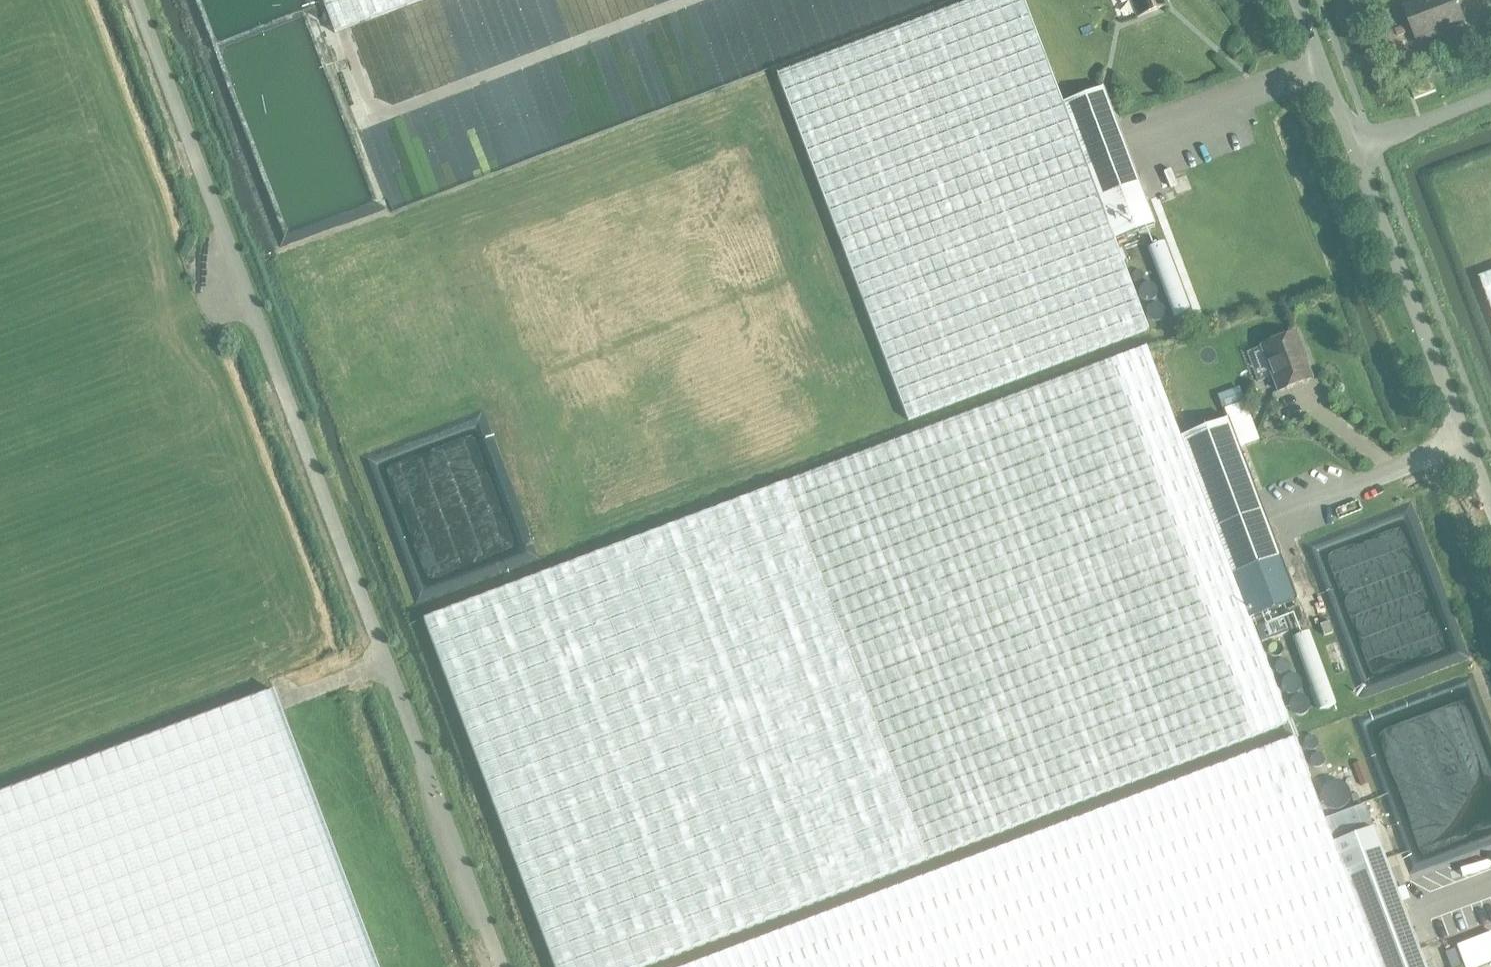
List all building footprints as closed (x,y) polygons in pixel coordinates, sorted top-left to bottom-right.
[(333,33),(419,0),(320,0),(333,33)] [(1023,0),(974,0),(777,75),(908,421),(1148,330),(1114,240),(1154,225),(1102,88),(1062,104),(1023,0)] [(1166,6),(1164,0),(1129,0),(1135,18),(1166,6)] [(1418,41),(1465,23),(1456,0),(1424,0),(1405,7),(1417,41),(1418,41)] [(1481,277),(1490,305),(1490,273),(1481,277)] [(1278,392),(1311,379),(1300,350),(1301,346),(1299,339),(1295,337),(1294,334),(1261,347),(1278,392)] [(500,825),(554,966),(641,966),(1287,723),(1248,619),(1296,601),(1227,419),(1179,437),(1146,348),(423,620),(500,825)] [(1261,440),(1240,386),(1219,395),(1239,449),(1261,440)] [(1298,606),(1284,611),(1291,631),(1305,626),(1298,606)] [(1282,618),(1254,628),(1259,643),(1287,633),(1282,618)] [(273,691),(0,794),(0,966),(378,966),(273,691)] [(1373,828),(1332,843),(1292,738),(1077,819),(686,966),(1425,966),(1373,828)] [(1490,961),(1490,935),(1459,947),(1466,966),(1476,966),(1490,961)]
